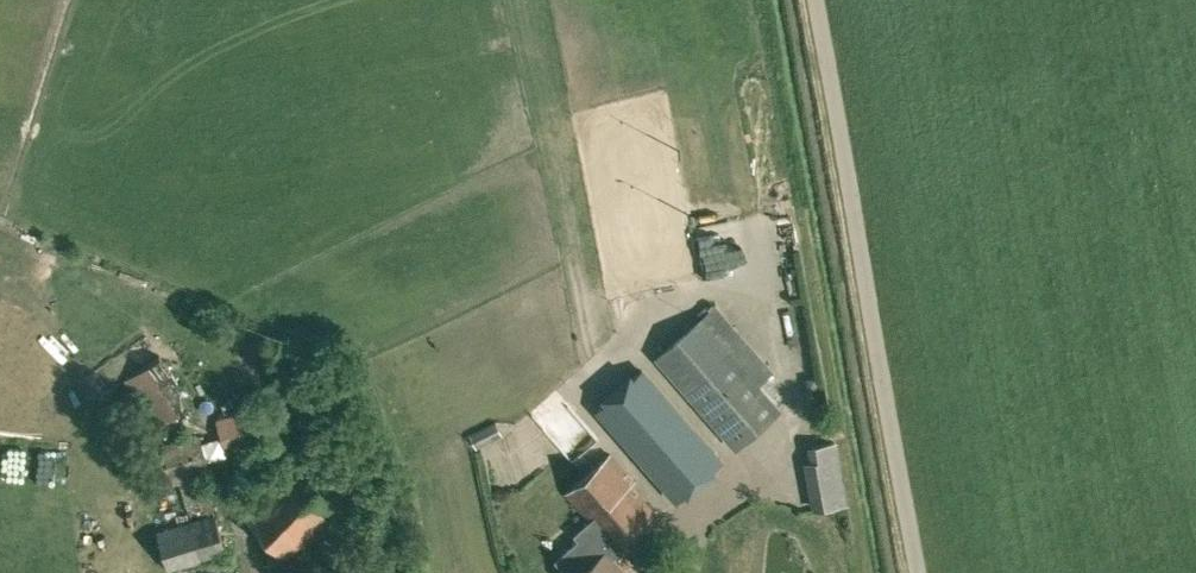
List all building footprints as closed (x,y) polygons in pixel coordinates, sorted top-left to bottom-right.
[(700,319),(657,356),(736,446),(779,409),(700,319)] [(144,434),(208,391),(176,344),(123,380),(135,398),(125,406),(144,434)] [(642,369),(597,409),(676,499),(721,460),(642,369)] [(226,455),(289,438),(278,400),(216,418),(226,455)] [(487,447),(513,438),(509,428),(483,437),(487,447)] [(179,482),(190,519),(156,530),(168,569),(226,552),(214,511),(203,475),(211,473),(199,433),(148,448),(159,487),(179,482)] [(820,441),(831,505),(852,501),(841,437),(820,441)] [(611,556),(617,550),(617,551),(657,515),(629,483),(633,480),(609,453),(565,492),(590,520),(575,534),(579,539),(555,560),(567,572),(626,572),(611,556)] [(287,557),(357,487),(341,470),(318,493),(292,468),(266,494),(255,483),(240,497),(252,509),(245,516),(287,557)]
